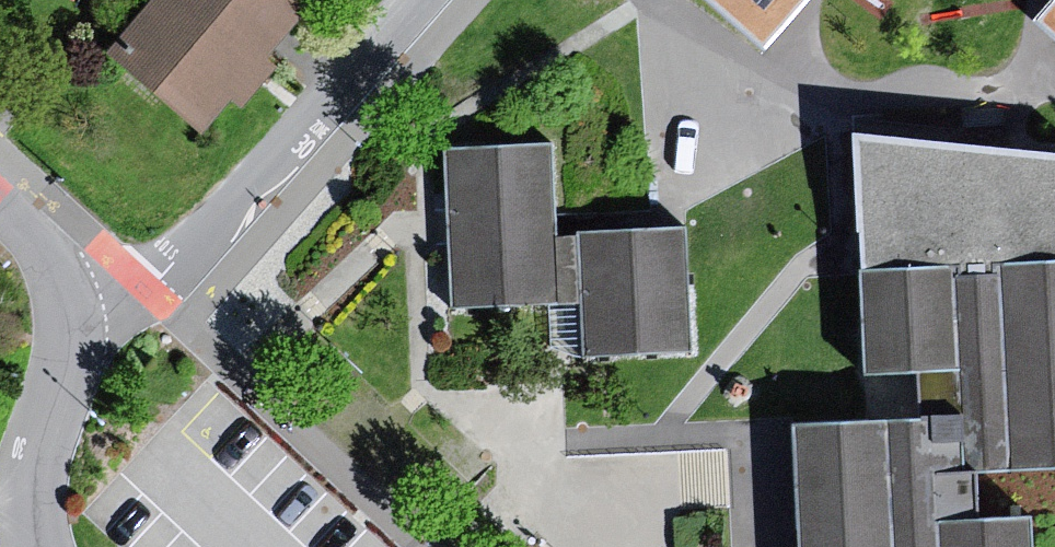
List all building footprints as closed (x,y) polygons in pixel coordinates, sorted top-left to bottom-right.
[(289,0),(162,0),(119,52),(203,122),(298,8),(289,0)] [(748,29),(774,0),(715,0),(748,29)] [(855,137),(861,275),(1054,267),(1054,156),(855,137)] [(550,141),(445,147),(455,309),(586,301),(581,237),(556,239),(550,141)] [(679,231),(581,237),(586,301),(590,359),(688,352),(679,231)] [(795,426),(801,546),(1036,546),(1035,515),(980,518),(978,473),(1054,469),(1054,267),(861,275),(865,377),(918,375),(920,420),(795,426)]
